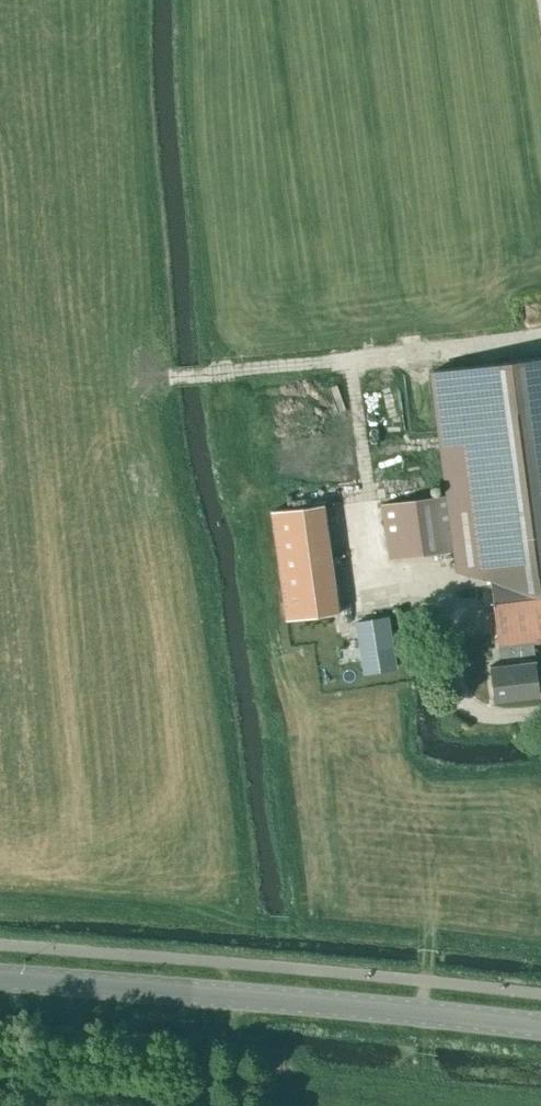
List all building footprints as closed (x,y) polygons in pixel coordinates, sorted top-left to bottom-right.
[(432,369),(449,496),(456,549),(457,549),(460,569),(489,565),(498,647),(499,647),(501,664),(489,666),(493,700),(539,694),(533,643),(540,641),(540,356),(432,369)] [(382,505),(389,558),(456,549),(449,496),(382,505)] [(324,503),(271,510),(286,619),(338,613),(324,503)] [(395,667),(387,617),(356,622),(364,672),(395,667)]
